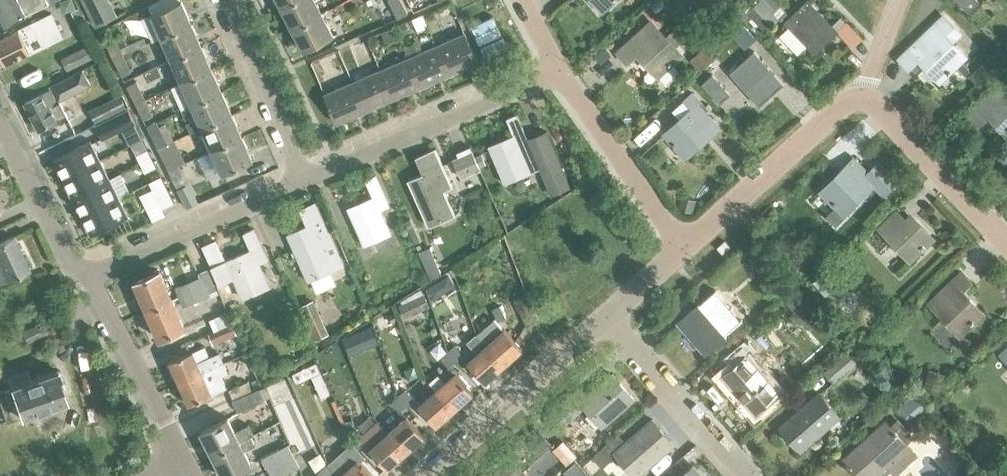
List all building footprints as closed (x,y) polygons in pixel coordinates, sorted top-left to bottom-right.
[(48,3),(47,0),(0,0),(0,27),(48,3)] [(161,37),(191,24),(181,0),(150,14),(161,37)] [(322,13),(315,0),(293,0),(281,6),(292,28),(322,13)] [(397,18),(408,13),(401,0),(387,0),(397,18)] [(602,11),(615,0),(593,0),(602,11)] [(967,13),(979,2),(977,0),(956,0),(967,13)] [(806,45),(815,54),(837,33),(808,2),(786,23),(788,26),(779,35),(797,53),(806,45)] [(322,13),(292,28),(304,51),(334,36),(322,13)] [(940,82),(963,60),(961,58),(964,55),(952,43),(960,35),(944,17),(900,59),(909,69),(919,59),(940,82)] [(171,60),(201,46),(191,24),(161,37),(171,60)] [(658,78),(681,56),(651,24),(618,54),(628,64),(637,56),(658,78)] [(24,39),(19,28),(0,37),(0,54),(5,64),(44,44),(38,32),(24,39)] [(436,45),(449,75),(478,62),(465,33),(436,45)] [(113,59),(123,54),(114,36),(104,41),(113,59)] [(421,87),(449,75),(436,45),(408,58),(421,87)] [(172,87),(212,69),(201,46),(171,60),(181,82),(171,86),(172,87)] [(123,54),(113,59),(125,83),(140,75),(136,68),(131,70),(123,54)] [(731,75),(759,105),(782,84),(755,54),(731,75)] [(394,99),(421,87),(408,58),(381,70),(394,99)] [(192,105),(222,92),(212,69),(172,87),(182,109),(191,105),(192,105)] [(25,103),(38,129),(57,119),(56,117),(65,113),(58,100),(90,84),(83,70),(51,86),(53,89),(25,103)] [(366,111),(394,99),(381,70),(353,82),(366,111)] [(704,86),(720,104),(730,96),(713,78),(704,86)] [(135,103),(146,99),(137,80),(126,85),(135,103)] [(337,124),(366,111),(353,82),(324,94),(337,124)] [(1002,84),(969,116),(979,126),(989,116),(1006,135),(1006,89),(1002,84)] [(202,128),(232,114),(222,92),(192,105),(197,117),(186,122),(190,131),(201,126),(202,128)] [(665,135),(687,159),(720,130),(699,106),(702,103),(694,95),(685,103),(693,111),(665,135)] [(89,112),(95,124),(126,108),(120,96),(89,112)] [(146,99),(135,103),(143,119),(153,114),(146,99)] [(122,110),(94,125),(101,139),(130,125),(122,110)] [(212,151),(243,137),(232,114),(202,128),(212,151)] [(546,130),(527,138),(516,114),(506,118),(513,135),(489,145),(505,183),(539,169),(551,195),(570,186),(546,130)] [(158,148),(169,143),(169,142),(174,140),(165,122),(158,125),(155,120),(146,125),(158,148)] [(243,137),(212,151),(223,174),(253,160),(243,137)] [(62,177),(99,158),(90,140),(53,159),(62,177)] [(169,171),(180,166),(169,143),(158,148),(169,171)] [(146,148),(135,154),(140,164),(151,158),(146,148)] [(408,181),(428,226),(454,214),(444,190),(452,187),(435,149),(416,158),(423,174),(408,181)] [(453,160),(461,178),(479,170),(472,152),(453,160)] [(72,196),(109,177),(99,158),(62,177),(72,196)] [(151,158),(140,164),(144,171),(155,165),(151,158)] [(884,196),(899,181),(878,160),(865,172),(854,161),(822,192),(835,206),(825,215),(834,224),(844,214),(873,186),(884,196)] [(180,166),(169,171),(176,186),(188,181),(180,166)] [(347,208),(364,246),(390,234),(378,206),(387,202),(375,176),(365,180),(372,197),(347,208)] [(81,215),(119,196),(109,177),(72,196),(81,215)] [(160,177),(148,183),(160,207),(172,201),(160,177)] [(119,196),(81,215),(91,234),(128,215),(119,196)] [(287,235),(308,281),(343,266),(315,203),(306,207),(313,223),(287,235)] [(915,220),(909,226),(897,213),(880,229),(911,262),(934,240),(915,220)] [(205,245),(202,246),(219,284),(222,282),(234,277),(244,298),(269,287),(256,258),(264,255),(254,230),(245,234),(252,250),(227,261),(225,261),(215,240),(213,241),(205,245)] [(0,242),(0,277),(3,275),(5,281),(29,270),(13,236),(0,242)] [(725,238),(717,245),(723,252),(731,245),(725,238)] [(418,250),(430,279),(441,272),(429,245),(418,250)] [(179,297),(214,282),(215,282),(208,267),(197,272),(199,276),(174,287),(179,297)] [(148,311),(172,300),(159,271),(135,282),(148,311)] [(929,304),(960,337),(984,315),(962,292),(972,283),(963,273),(929,304)] [(219,296),(220,296),(214,282),(179,297),(183,306),(217,291),(219,296)] [(222,283),(216,286),(220,296),(227,293),(222,283)] [(782,298),(807,328),(817,320),(793,289),(782,298)] [(398,303),(404,316),(428,306),(423,293),(398,303)] [(513,299),(525,325),(539,319),(527,293),(513,299)] [(172,300),(148,311),(159,339),(184,328),(172,300)] [(491,309),(497,321),(505,317),(499,305),(491,309)] [(679,324),(706,355),(728,336),(700,305),(679,324)] [(476,334),(486,346),(503,365),(522,349),(494,318),(476,334)] [(21,330),(27,342),(46,333),(41,321),(21,330)] [(210,333),(214,342),(236,332),(232,323),(210,333)] [(725,377),(756,412),(778,393),(748,359),(757,351),(748,340),(725,359),(734,369),(725,377)] [(447,349),(456,359),(463,353),(454,343),(447,349)] [(485,382),(503,365),(486,346),(468,363),(485,382)] [(448,366),(456,359),(446,349),(439,356),(448,366)] [(822,371),(832,382),(855,361),(846,350),(822,371)] [(213,368),(223,364),(218,352),(198,361),(193,351),(169,361),(179,383),(203,373),(213,368)] [(223,364),(213,368),(216,376),(227,372),(223,364)] [(31,379),(28,369),(9,376),(13,385),(0,390),(0,404),(5,419),(22,413),(22,414),(64,399),(58,382),(61,381),(57,370),(31,379)] [(203,373),(179,383),(188,404),(212,394),(203,373)] [(430,382),(454,409),(473,392),(456,373),(445,383),(438,375),(430,382)] [(601,428),(634,400),(612,375),(588,397),(580,388),(561,404),(573,419),(584,409),(601,428)] [(247,382),(228,391),(232,400),(251,391),(247,382)] [(435,426),(454,409),(430,382),(437,390),(418,407),(435,426)] [(398,393),(407,403),(413,397),(405,388),(398,393)] [(233,401),(238,412),(264,401),(259,389),(233,401)] [(897,407),(912,424),(929,409),(914,392),(897,407)] [(781,427),(801,450),(839,417),(820,394),(781,427)] [(398,396),(392,401),(401,411),(406,406),(398,396)] [(389,433),(406,452),(424,436),(407,417),(389,433)] [(212,456),(251,436),(250,435),(253,433),(248,424),(234,431),(227,418),(200,432),(212,456)] [(673,444),(652,421),(627,443),(620,434),(593,458),(603,468),(616,456),(634,475),(638,475),(673,444)] [(893,429),(886,422),(846,459),(861,475),(877,475),(889,465),(897,474),(917,456),(906,444),(912,438),(904,429),(902,431),(896,425),(893,429)] [(351,435),(360,446),(367,439),(358,429),(351,435)] [(388,468),(406,452),(389,433),(371,449),(388,468)] [(212,456),(222,475),(231,475),(252,465),(244,450),(255,445),(251,436),(212,456)] [(339,475),(377,475),(361,457),(365,453),(353,439),(327,462),(339,475)] [(553,450),(567,465),(576,457),(563,442),(553,450)] [(267,469),(295,455),(289,443),(261,457),(267,469)] [(301,466),(295,455),(267,469),(271,475),(281,475),(301,466)] [(522,470),(514,460),(496,475),(515,475),(522,470)] [(311,475),(339,475),(327,462),(311,475)] [(693,468),(684,475),(701,475),(693,468)]
